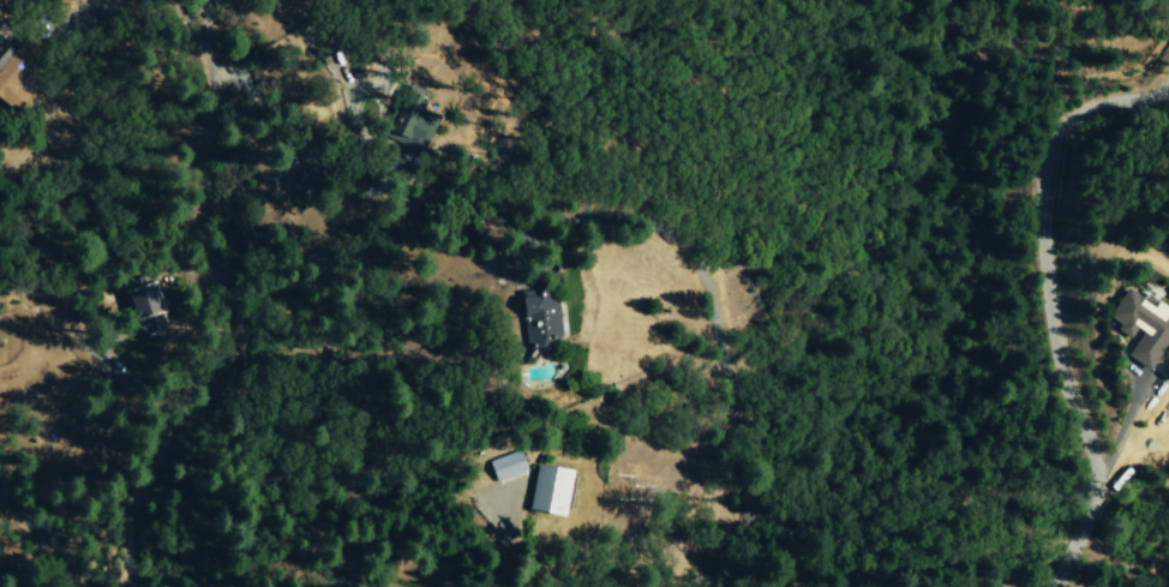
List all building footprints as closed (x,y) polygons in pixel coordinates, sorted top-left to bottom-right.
[(0,54),(0,103),(14,115),(46,77),(5,48),(0,54)] [(395,86),(443,106),(419,156),(372,133),(395,86)] [(124,286),(140,337),(175,327),(157,275),(124,286)] [(516,294),(522,354),(566,349),(556,289),(516,294)] [(1122,290),(1168,321),(1168,337),(1146,372),(1122,357),(1135,336),(1131,333),(1127,340),(1113,331),(1115,328),(1103,318),(1122,290)] [(481,463),(491,487),(524,474),(516,451),(481,463)] [(530,467),(522,513),(558,520),(568,473),(530,467)]
